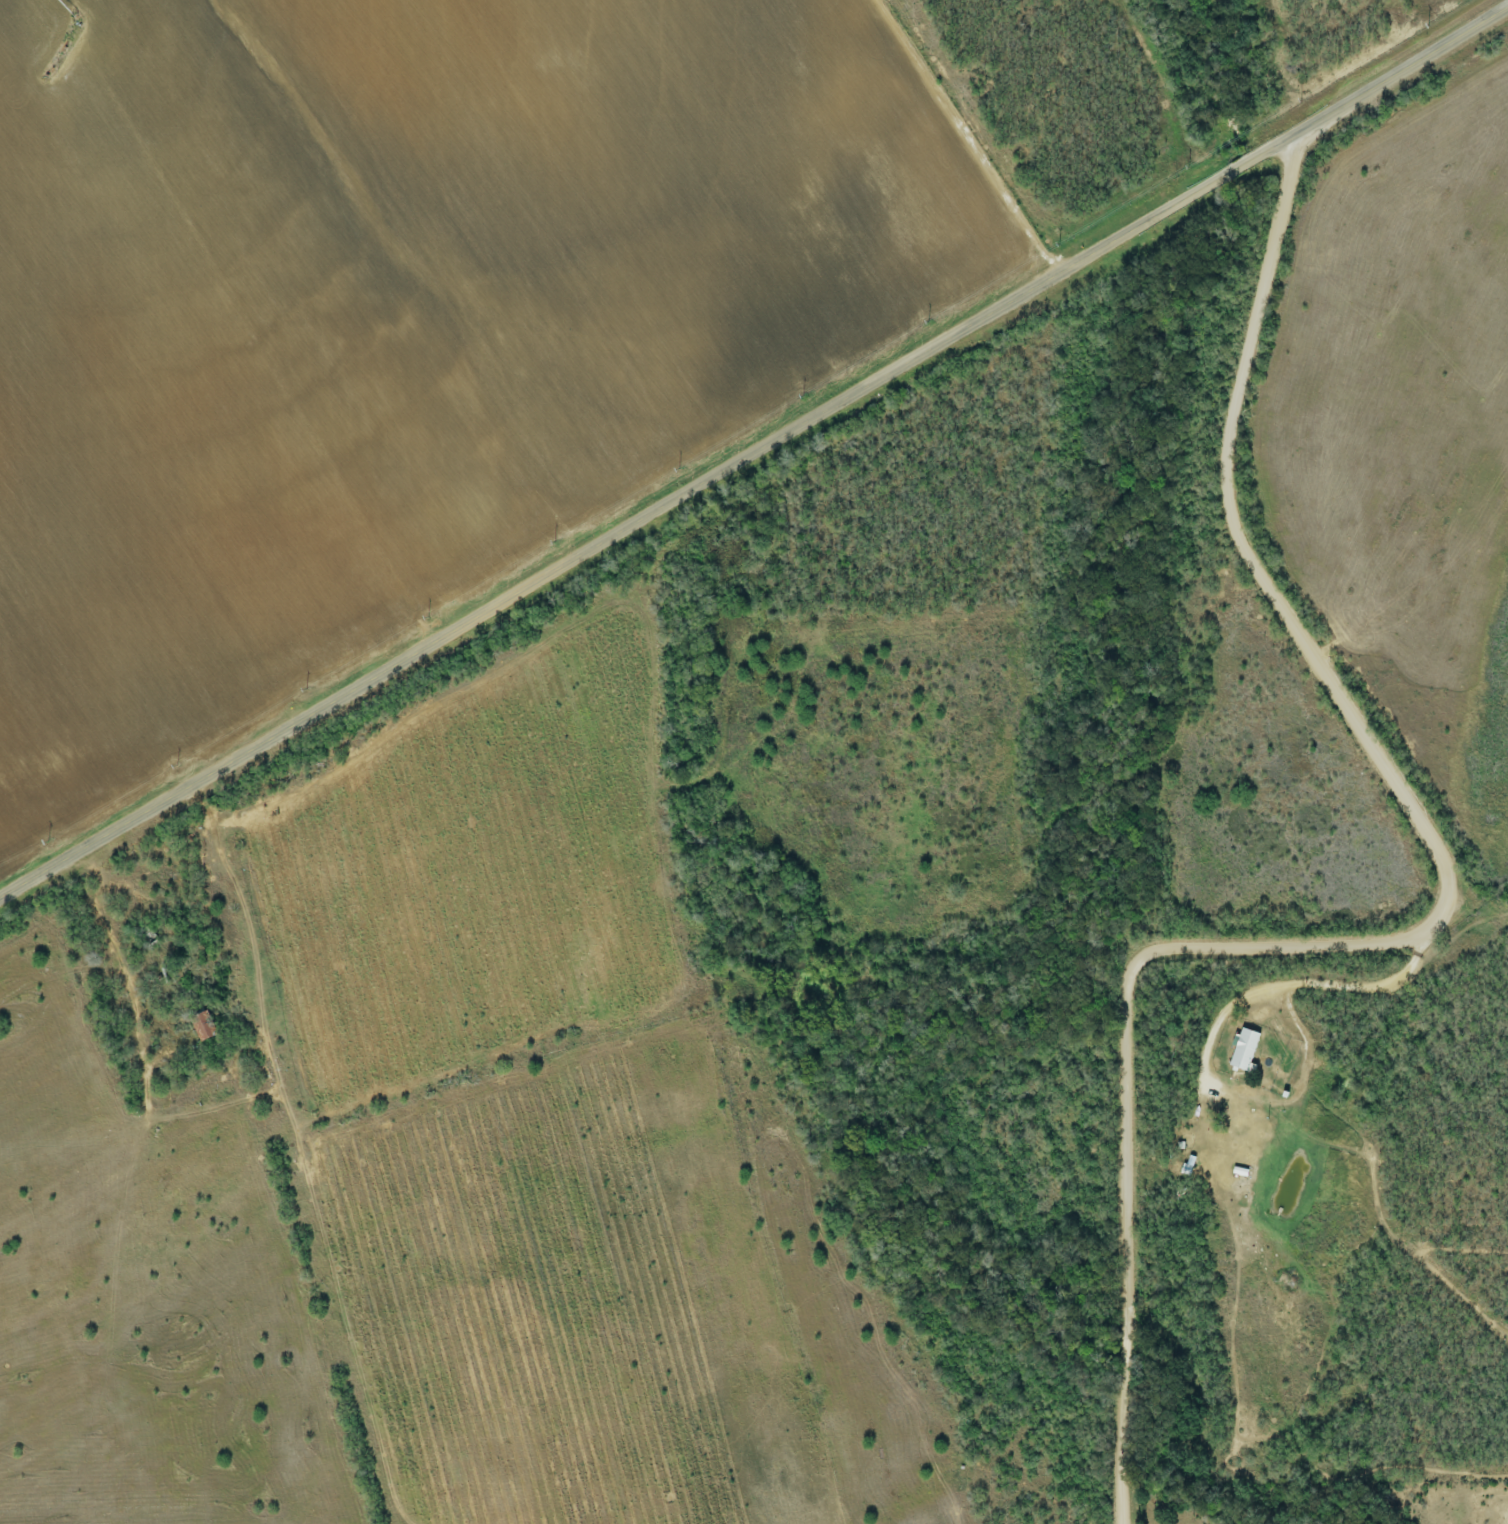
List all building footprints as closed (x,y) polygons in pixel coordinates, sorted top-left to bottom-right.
[(1230,1067),(1246,1072),(1256,1035),(1240,1031),(1230,1067)]
